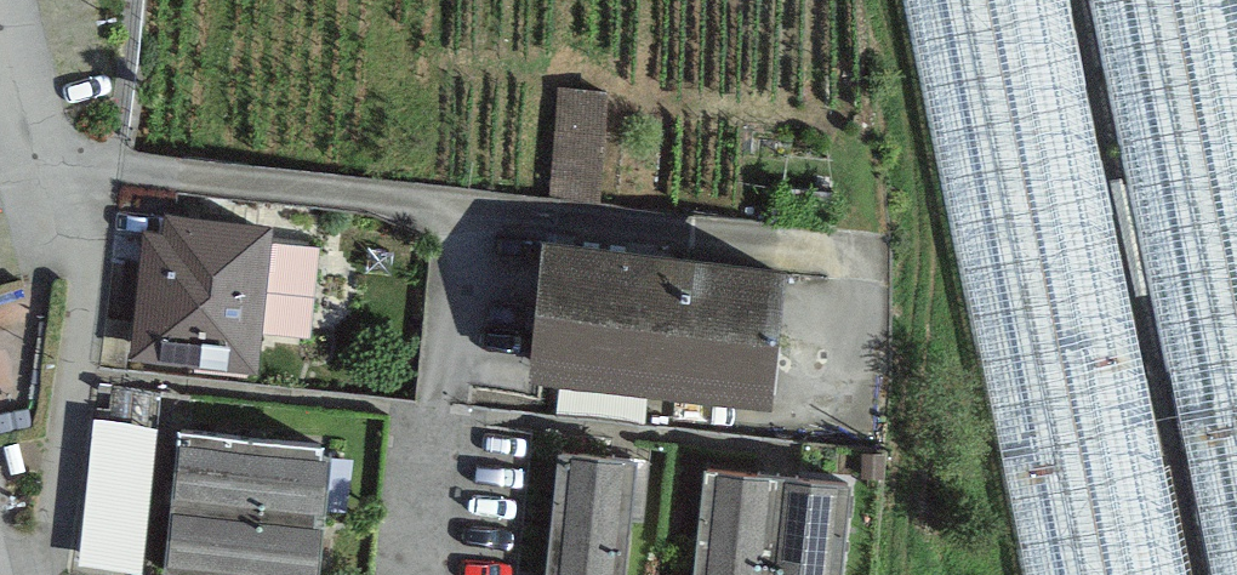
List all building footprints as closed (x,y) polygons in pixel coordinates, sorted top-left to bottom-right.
[(1022,574),(1236,574),(1236,0),(903,0),(1022,574)] [(608,91),(559,87),(550,188),(599,192),(608,91)] [(273,214),(165,205),(163,224),(143,222),(132,349),(260,360),(273,214)] [(543,230),(529,362),(771,388),(785,256),(543,230)] [(101,404),(98,558),(164,560),(168,406),(101,404)] [(321,437),(179,421),(171,501),(316,515),(316,504),(325,506),(330,448),(320,447),(321,437)] [(557,443),(544,574),(627,574),(638,450),(557,443)] [(887,453),(866,452),(864,472),(886,474),(887,453)] [(781,465),(706,456),(693,574),(770,574),(781,465)] [(781,465),(770,574),(841,574),(852,472),(781,465)] [(164,568),(237,574),(319,574),(325,515),(316,515),(171,501),(164,568)]
